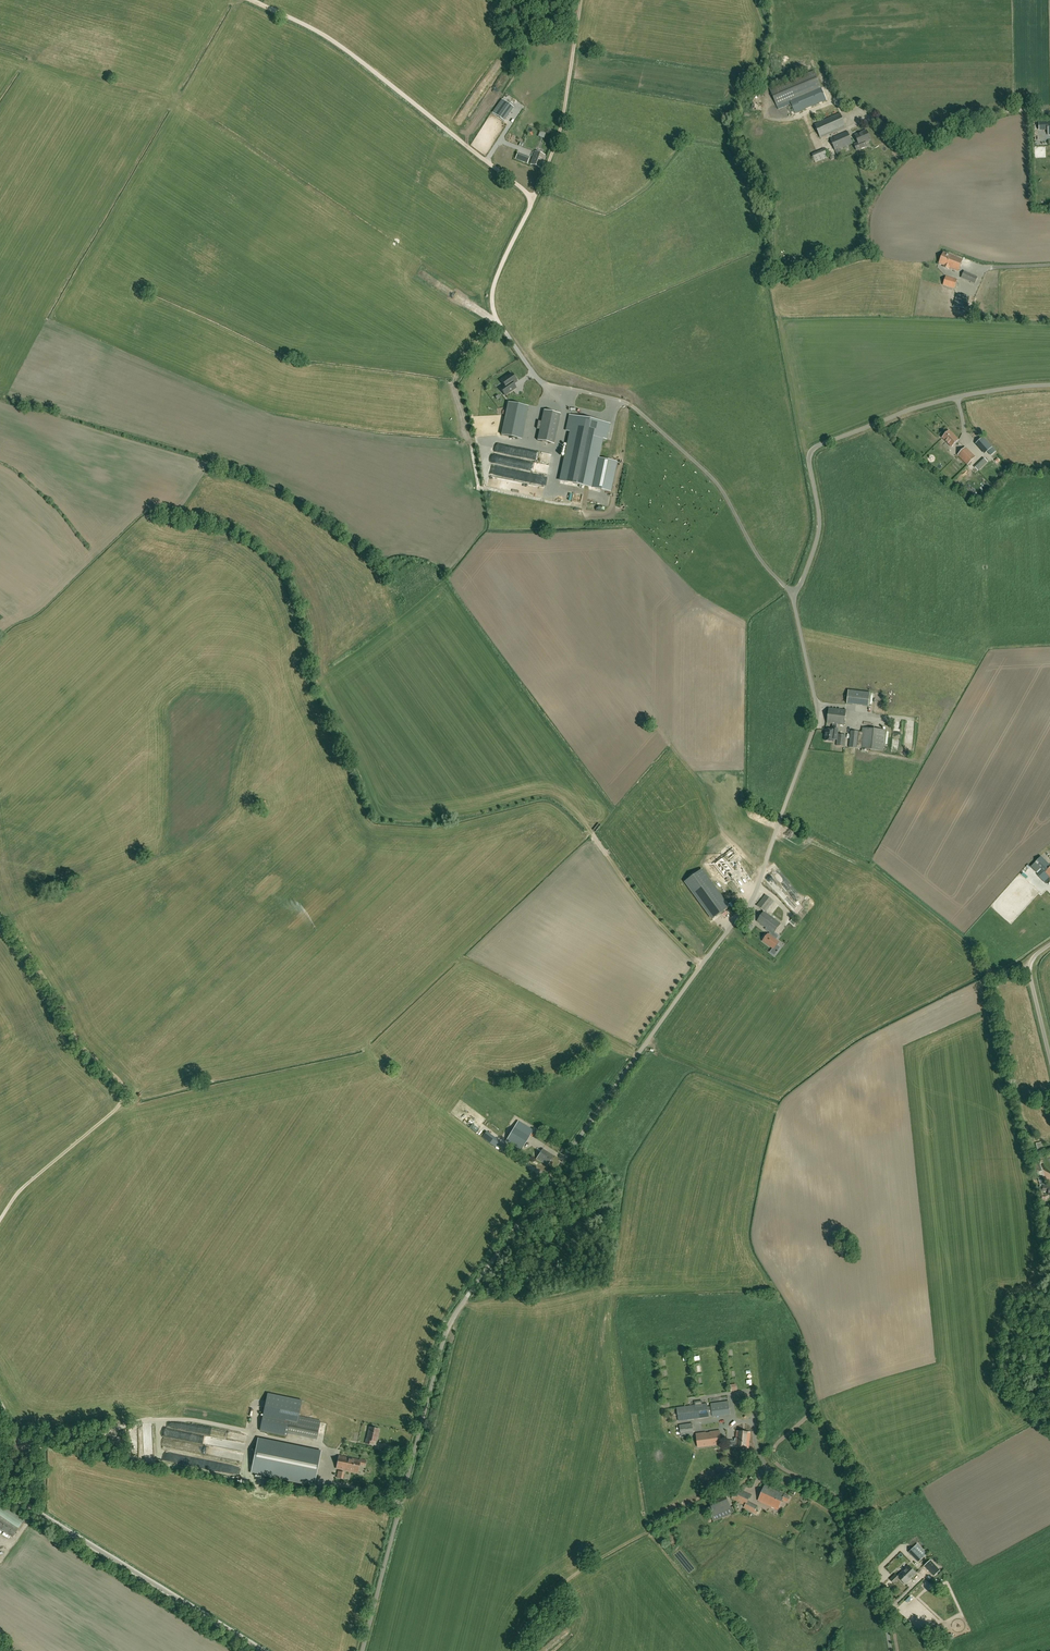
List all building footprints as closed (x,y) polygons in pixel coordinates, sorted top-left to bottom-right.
[(511,55),(518,54),(516,44),(509,45),(511,55)] [(789,102),(791,104),(795,114),(802,111),(801,110),(796,97),(821,87),(814,70),(770,89),(777,107),(789,102)] [(504,121),(514,108),(502,100),(492,113),(504,121)] [(820,138),(846,127),(840,112),(814,124),(820,138)] [(835,151),(853,143),(847,130),(830,138),(835,151)] [(871,141),(867,130),(855,135),(858,143),(854,144),(857,151),(867,146),(866,143),(871,141)] [(545,156),(535,152),(530,164),(540,168),(545,156)] [(827,152),(814,156),(816,162),(829,158),(827,152)] [(958,271),(962,260),(943,252),(939,263),(944,266),(943,267),(949,269),(949,268),(958,271)] [(975,284),(978,277),(964,271),(961,278),(975,284)] [(954,289),(957,280),(946,276),(943,285),(954,289)] [(966,310),(970,297),(956,294),(953,307),(966,310)] [(469,301),(466,308),(477,312),(479,305),(469,301)] [(500,388),(505,395),(516,388),(513,384),(517,381),(518,380),(515,376),(514,377),(512,374),(507,377),(507,376),(501,380),(504,385),(500,388)] [(522,440),(529,407),(508,403),(501,436),(522,440)] [(554,444),(560,414),(544,410),(537,440),(554,444)] [(569,416),(566,430),(571,431),(561,481),(580,485),(579,487),(582,488),(582,485),(591,487),(597,458),(602,438),(607,439),(610,424),(569,416)] [(986,424),(980,428),(984,434),(990,430),(986,424)] [(969,431),(973,439),(978,436),(976,432),(979,431),(977,428),(969,431)] [(958,440),(955,438),(952,434),(949,431),(942,438),(952,447),(958,440)] [(992,447),(983,436),(975,443),(984,453),(987,451),(991,455),(995,451),(991,447),(992,447)] [(967,466),(976,457),(966,447),(957,455),(967,466)] [(978,471),(988,462),(984,457),(974,466),(978,471)] [(597,458),(591,487),(610,491),(616,462),(597,458)] [(849,690),(847,704),(869,707),(870,693),(849,690)] [(844,725),(846,710),(829,708),(827,723),(833,724),(832,730),(826,730),(825,734),(826,734),(825,741),(833,742),(834,739),(837,740),(838,729),(837,729),(837,724),(844,725)] [(884,751),(884,746),(888,747),(890,731),(886,730),(862,727),(862,732),(850,731),(849,747),(857,749),(884,751)] [(845,747),(846,735),(838,734),(836,746),(845,747)] [(801,842),(803,835),(790,830),(788,833),(794,836),(792,838),(801,842)] [(741,850),(729,859),(732,864),(734,863),(746,880),(756,873),(741,850)] [(1045,873),(1049,878),(1049,865),(1041,856),(1035,862),(1035,863),(1031,866),(1037,872),(1040,868),(1045,873)] [(770,866),(787,891),(793,887),(776,862),(770,866)] [(700,871),(685,881),(713,919),(727,908),(700,871)] [(733,876),(746,898),(753,894),(740,872),(733,876)] [(763,941),(773,949),(770,952),(774,955),(777,952),(778,951),(780,948),(777,945),(779,942),(776,940),(779,936),(774,933),(781,924),(771,916),(766,912),(774,901),(765,895),(757,906),(764,911),(757,921),(766,928),(765,929),(770,933),(769,935),(768,934),(763,941)] [(782,936),(788,940),(795,929),(790,925),(782,936)] [(521,1150),(532,1131),(517,1122),(506,1141),(521,1150)] [(547,1166),(554,1156),(543,1149),(537,1159),(547,1166)] [(1039,1162),(1032,1164),(1035,1173),(1042,1171),(1039,1162)] [(1049,1188),(1049,1186),(1043,1186),(1040,1186),(1039,1191),(1049,1191),(1049,1195),(1049,1188)] [(302,1400),(268,1393),(260,1431),(286,1436),(287,1434),(316,1440),(320,1423),(298,1418),(302,1400)] [(711,1406),(707,1407),(707,1404),(677,1408),(679,1421),(709,1417),(709,1415),(712,1415),(711,1406)] [(713,1416),(730,1414),(728,1404),(711,1406),(712,1415),(713,1416)] [(679,1425),(680,1435),(693,1433),(692,1423),(679,1425)] [(366,1439),(365,1444),(368,1444),(369,1441),(376,1442),(377,1435),(378,1435),(379,1430),(369,1428),(367,1440),(366,1439)] [(696,1433),(698,1447),(722,1444),(720,1430),(696,1433)] [(748,1447),(750,1433),(737,1431),(736,1441),(735,1441),(734,1446),(748,1447)] [(259,1438),(252,1472),(289,1480),(289,1481),(314,1486),(321,1451),(259,1438)] [(365,1465),(366,1460),(360,1459),(360,1460),(339,1456),(336,1469),(357,1473),(359,1464),(365,1465)] [(788,1501),(790,1497),(765,1485),(758,1500),(778,1509),(783,1499),(788,1501)] [(759,1507),(747,1501),(750,1495),(736,1488),(732,1498),(745,1504),(744,1507),(756,1513),(759,1507)] [(733,1512),(727,1499),(708,1507),(714,1521),(733,1512)] [(19,1528),(25,1520),(0,1503),(0,1529),(13,1537),(19,1528)] [(917,1544),(909,1552),(918,1562),(927,1554),(917,1544)] [(934,1576),(940,1570),(931,1560),(924,1566),(934,1576)] [(909,1565),(901,1573),(904,1576),(905,1574),(907,1576),(909,1574),(912,1577),(916,1573),(909,1565)] [(885,1579),(889,1575),(884,1571),(880,1575),(885,1579)] [(905,1584),(912,1577),(909,1574),(907,1576),(905,1574),(904,1576),(901,1573),(898,1576),(896,1574),(890,1579),(894,1583),(899,1578),(905,1584)] [(952,1634),(944,1637),(946,1642),(954,1639),(952,1634)]
